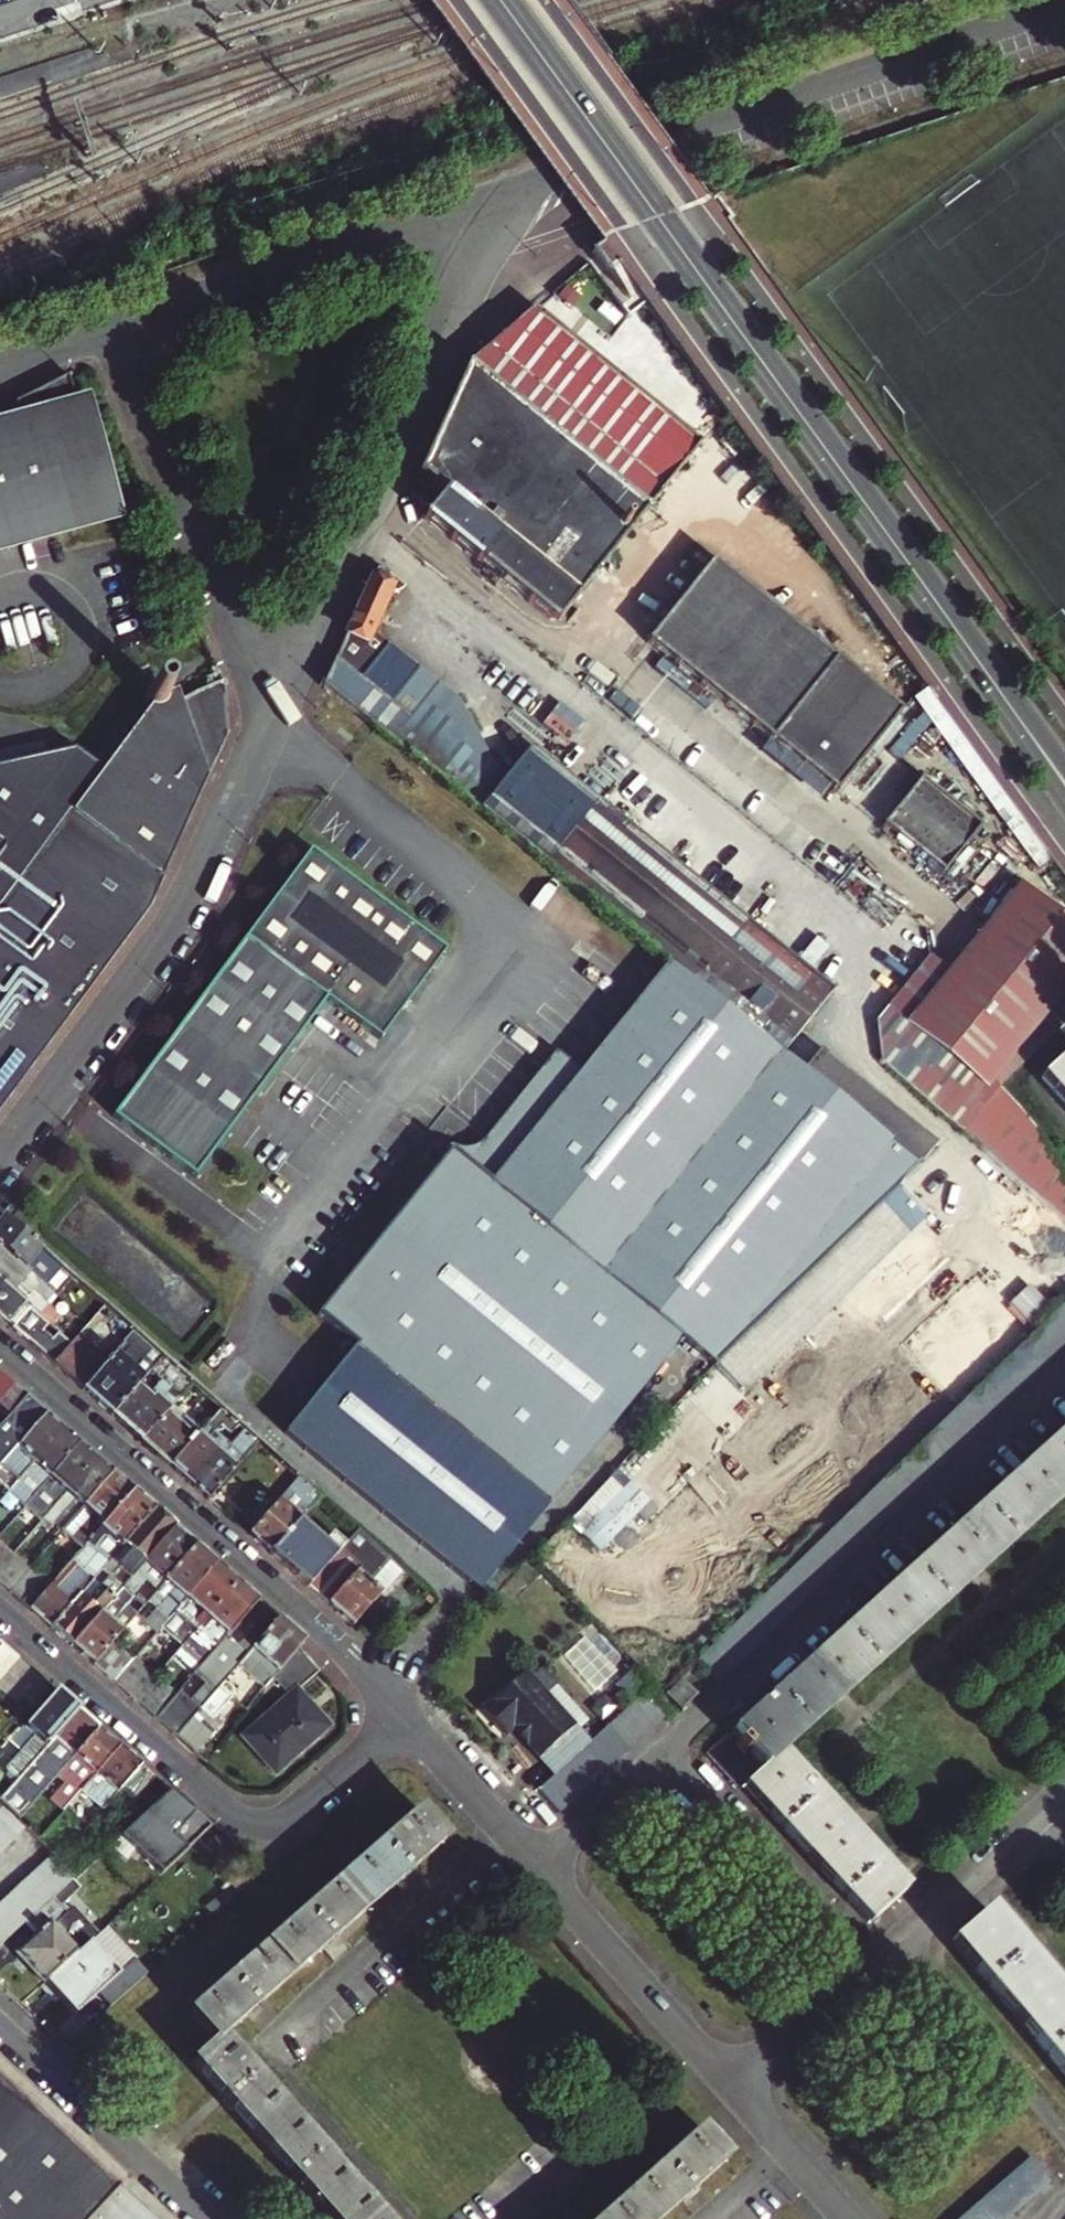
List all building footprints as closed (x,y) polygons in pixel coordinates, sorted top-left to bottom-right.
[(699,449),(533,311),(467,368),(419,473),(423,477),(409,495),(425,508),(439,489),(443,493),(430,511),(423,519),(560,619),(699,449)] [(91,370),(74,376),(83,398),(99,391),(91,370)] [(122,523),(88,398),(74,402),(67,382),(71,381),(70,377),(12,405),(15,416),(20,434),(2,440),(0,432),(0,557),(122,523)] [(0,420),(0,432),(2,440),(20,434),(15,416),(0,420)] [(425,508),(430,511),(443,493),(439,489),(425,508)] [(896,714),(710,565),(637,657),(813,799),(823,786),(831,793),(896,714)] [(388,575),(375,569),(322,686),(481,814),(502,787),(455,698),(388,647),(383,654),(369,644),(392,589),(389,588),(390,583),(388,575)] [(221,676),(217,677),(217,682),(179,705),(181,718),(165,725),(155,721),(143,730),(134,737),(126,746),(119,754),(109,765),(105,771),(72,816),(69,814),(67,813),(0,904),(0,1111),(145,916),(229,735),(225,686),(221,676)] [(147,689),(145,692),(143,695),(142,698),(142,702),(143,705),(144,708),(146,711),(150,713),(153,714),(156,714),(159,714),(162,712),(164,711),(166,709),(168,706),(169,703),(169,700),(169,697),(168,695),(167,694),(166,692),(164,689),(160,686),(157,685),(154,686),(151,687),(147,689)] [(102,769),(105,771),(109,765),(119,754),(126,746),(134,737),(143,730),(155,721),(165,725),(181,718),(179,705),(178,692),(167,694),(168,695),(169,697),(169,700),(169,703),(168,706),(166,709),(164,711),(162,712),(159,714),(156,714),(153,714),(150,713),(146,711),(102,769)] [(67,813),(69,814),(72,816),(105,771),(102,769),(76,752),(0,768),(0,904),(67,813)] [(529,754),(502,787),(481,814),(667,964),(802,1071),(823,1050),(854,1010),(529,754)] [(942,875),(979,828),(922,780),(883,826),(942,875)] [(311,852),(113,1118),(195,1179),(327,1002),(380,1041),(446,952),(311,852)] [(686,1345),(714,1368),(892,1190),(915,1166),(802,1071),(667,964),(509,1161),(491,1146),(478,1149),(466,1165),(453,1153),(315,1325),(547,1511),(686,1345)] [(935,1142),(823,1050),(802,1071),(915,1166),(935,1142)] [(1037,1081),(1064,1111),(1064,1055),(1037,1081)] [(918,1215),(892,1190),(714,1368),(740,1393),(918,1215)] [(0,1221),(0,1249),(25,1272),(36,1260),(40,1263),(38,1265),(43,1269),(48,1279),(63,1291),(71,1282),(1,1220),(0,1221)] [(37,1317),(53,1297),(25,1272),(0,1249),(0,1284),(37,1317)] [(0,1284),(0,1320),(52,1365),(69,1346),(60,1338),(55,1344),(46,1337),(52,1330),(37,1317),(0,1284)] [(131,1334),(105,1364),(82,1391),(110,1416),(138,1384),(146,1374),(160,1359),(131,1334)] [(66,1378),(90,1351),(75,1338),(69,1346),(52,1365),(66,1378)] [(82,1391),(105,1364),(90,1351),(66,1378),(82,1391)] [(140,1442),(164,1415),(190,1385),(160,1359),(146,1374),(155,1381),(147,1392),(138,1384),(110,1416),(140,1442)] [(9,1418),(24,1400),(0,1379),(0,1411),(9,1418)] [(4,1423),(3,1425),(23,1442),(44,1417),(24,1400),(9,1418),(4,1423)] [(218,1410),(213,1406),(208,1411),(213,1415),(218,1410)] [(213,1415),(198,1433),(169,1467),(189,1485),(226,1443),(234,1434),(235,1433),(229,1428),(233,1423),(218,1410),(213,1415)] [(0,1411),(0,1420),(4,1423),(9,1418),(0,1411)] [(169,1467),(198,1433),(183,1420),(177,1426),(164,1415),(140,1442),(169,1467)] [(0,1468),(0,1484),(10,1492),(62,1432),(44,1417),(23,1442),(0,1468)] [(1064,1497),(1064,1427),(990,1495),(705,1754),(737,1790),(739,1789),(742,1786),(868,1926),(905,1892),(782,1755),(1026,1533),(1064,1497)] [(240,1439),(245,1434),(239,1428),(235,1433),(234,1434),(240,1439)] [(78,1447),(62,1432),(10,1492),(7,1495),(24,1508),(32,1498),(78,1447)] [(258,1445),(248,1437),(235,1451),(245,1460),(258,1445)] [(235,1451),(226,1443),(189,1485),(208,1502),(245,1460),(235,1451)] [(78,1447),(32,1498),(24,1508),(42,1523),(50,1513),(95,1461),(78,1447)] [(111,1476),(95,1461),(50,1513),(67,1527),(111,1476)] [(111,1476),(67,1527),(62,1533),(83,1550),(132,1494),(111,1476)] [(269,1555),(299,1521),(319,1499),(298,1480),(248,1536),(269,1555)] [(660,1511),(631,1483),(582,1533),(599,1549),(635,1512),(647,1524),(660,1511)] [(106,1571),(155,1514),(132,1494),(83,1550),(31,1611),(52,1630),(83,1595),(85,1596),(102,1576),(106,1571)] [(119,1583),(124,1588),(175,1531),(155,1514),(106,1571),(115,1579),(123,1570),(128,1574),(119,1583)] [(337,1554),(299,1521),(269,1555),(307,1588),(337,1554)] [(175,1531),(124,1588),(122,1590),(133,1600),(149,1582),(155,1587),(151,1590),(155,1594),(195,1549),(175,1531)] [(357,1532),(337,1554),(307,1588),(352,1627),(401,1571),(357,1532)] [(13,1556),(0,1545),(0,1571),(13,1556)] [(155,1594),(147,1603),(156,1611),(150,1618),(161,1628),(215,1566),(195,1549),(155,1594)] [(13,1556),(0,1571),(0,1584),(10,1593),(29,1570),(13,1556)] [(182,1646),(236,1584),(215,1566),(161,1628),(147,1645),(168,1663),(182,1646)] [(45,1579),(32,1567),(29,1570),(10,1593),(23,1604),(45,1579)] [(52,1630),(72,1647),(122,1590),(124,1588),(119,1583),(115,1588),(102,1576),(85,1596),(83,1595),(52,1630)] [(257,1603),(236,1584),(182,1646),(202,1665),(257,1603)] [(93,1665),(113,1642),(143,1608),(133,1600),(122,1590),(72,1647),(93,1665)] [(257,1603),(202,1665),(192,1677),(204,1686),(190,1702),(199,1710),(218,1688),(236,1668),(277,1621),(257,1603)] [(305,1645),(277,1621),(236,1668),(265,1691),(276,1678),(301,1649),(305,1645)] [(20,1659),(0,1642),(0,1680),(20,1659)] [(134,1660),(113,1642),(93,1665),(113,1683),(134,1660)] [(301,1649),(276,1678),(294,1696),(319,1667),(301,1649)] [(547,1690),(560,1679),(542,1658),(530,1668),(547,1690)] [(5,1694),(29,1667),(20,1659),(0,1680),(0,1689),(5,1694)] [(155,1678),(134,1660),(113,1683),(134,1702),(155,1678)] [(20,1706),(44,1680),(29,1667),(5,1694),(20,1706)] [(319,1667),(294,1696),(296,1699),(268,1726),(254,1742),(287,1774),(336,1725),(304,1692),(324,1672),(319,1667)] [(649,1688),(632,1670),(613,1687),(630,1705),(641,1695),(649,1688)] [(510,1728),(553,1776),(586,1746),(523,1677),(481,1714),(501,1736),(510,1728)] [(176,1696),(155,1678),(134,1702),(155,1720),(176,1696)] [(20,1706),(35,1718),(58,1693),(44,1680),(20,1706)] [(695,1697),(680,1681),(663,1697),(678,1713),(695,1697)] [(230,1699),(218,1688),(199,1710),(211,1720),(230,1699)] [(25,1728),(35,1737),(5,1769),(18,1781),(0,1801),(0,1803),(2,1805),(20,1821),(62,1773),(100,1729),(58,1693),(35,1718),(25,1728)] [(100,1729),(62,1773),(82,1791),(121,1747),(100,1729)] [(142,1767),(121,1747),(82,1791),(104,1811),(142,1767)] [(172,1791),(123,1837),(143,1859),(147,1855),(164,1873),(212,1827),(194,1809),(191,1812),(172,1791)] [(24,1826),(20,1821),(2,1805),(0,1808),(0,1853),(24,1826)] [(446,1841),(418,1811),(187,2015),(214,2044),(224,2036),(330,1943),(446,1841)] [(57,1856),(0,1907),(0,1948),(27,1923),(55,1898),(79,1877),(61,1860),(57,1856)] [(68,1911),(55,1898),(27,1923),(39,1936),(19,1954),(44,1983),(80,1950),(55,1924),(68,1911)] [(982,1905),(946,1938),(1064,2077),(1064,2002),(982,1905)] [(224,2036),(214,2044),(191,2064),(330,2218),(384,2218),(224,2036)] [(118,2185),(0,2076),(0,2218),(86,2218),(118,2185)] [(728,2160),(701,2129),(602,2218),(663,2218),(728,2160)] [(1033,2159),(1019,2170),(1039,2193),(1052,2182),(1033,2159)] [(1019,2170),(1008,2180),(1027,2203),(1039,2193),(1019,2170)] [(1027,2203),(1008,2180),(997,2190),(1016,2213),(1027,2203)] [(140,2205),(118,2185),(86,2218),(155,2218),(140,2205)] [(997,2190),(985,2199),(1001,2218),(1008,2218),(1016,2213),(997,2190)] [(985,2199),(972,2210),(980,2218),(1001,2218),(985,2199)] [(972,2210),(962,2218),(980,2218),(972,2210)]
